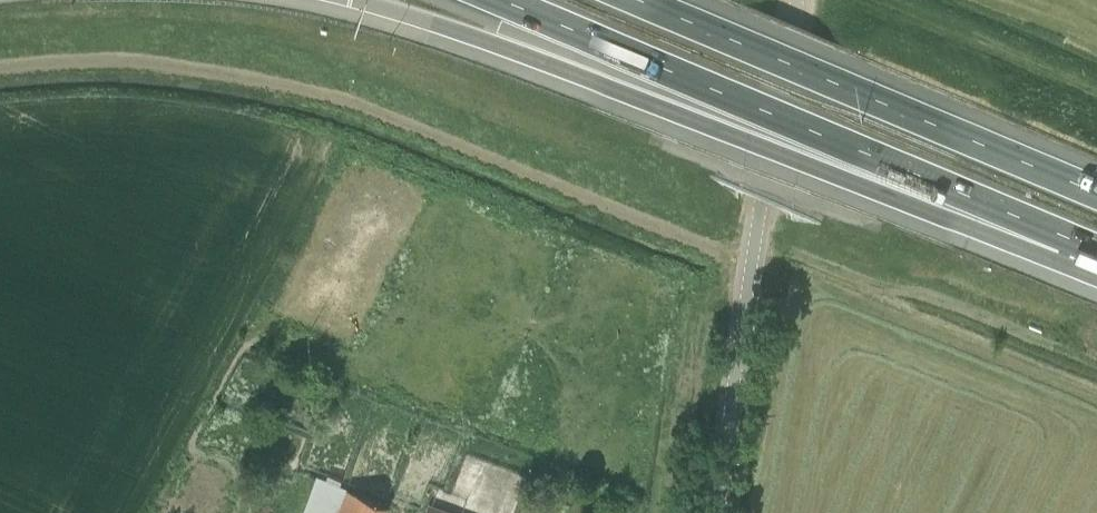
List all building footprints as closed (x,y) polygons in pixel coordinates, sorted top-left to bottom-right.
[(389,503),(343,486),(315,476),(301,512),(385,512),(389,503)] [(428,504),(425,512),(453,512),(428,504)]
